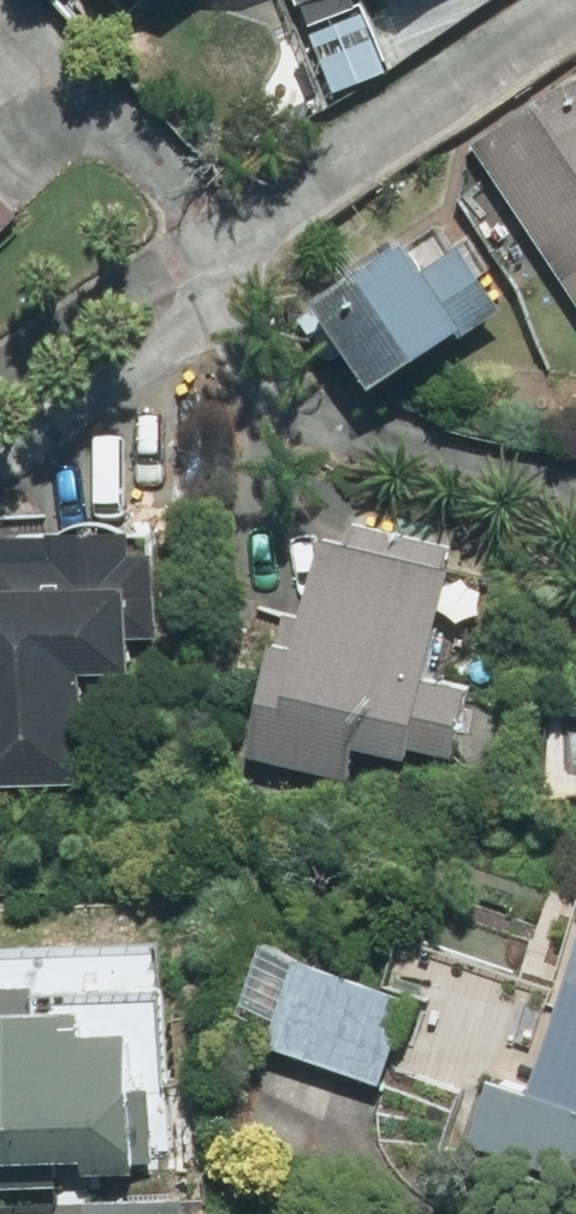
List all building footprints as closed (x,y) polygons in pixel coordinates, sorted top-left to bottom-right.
[(90,9),(114,0),(86,0),(90,9)] [(299,18),(344,0),(292,0),(299,18)] [(456,154),(575,319),(575,67),(456,154)] [(487,318),(431,237),(300,328),(356,409),(487,318)] [(439,553),(306,528),(292,606),(268,601),(238,762),(348,783),(352,759),(447,777),(462,695),(414,686),(439,553)] [(64,787),(64,687),(114,687),(115,615),(141,615),(141,555),(0,554),(0,787),(64,787)] [(551,1005),(509,991),(452,1163),(575,1205),(575,930),(551,1005)] [(407,1005),(252,957),(223,1049),(378,1097),(407,1005)] [(122,1159),(173,1158),(171,993),(121,993),(121,1010),(98,1010),(98,991),(65,991),(65,1014),(44,1014),(44,1028),(30,1028),(30,1003),(0,1004),(0,1180),(122,1179),(122,1159)]
